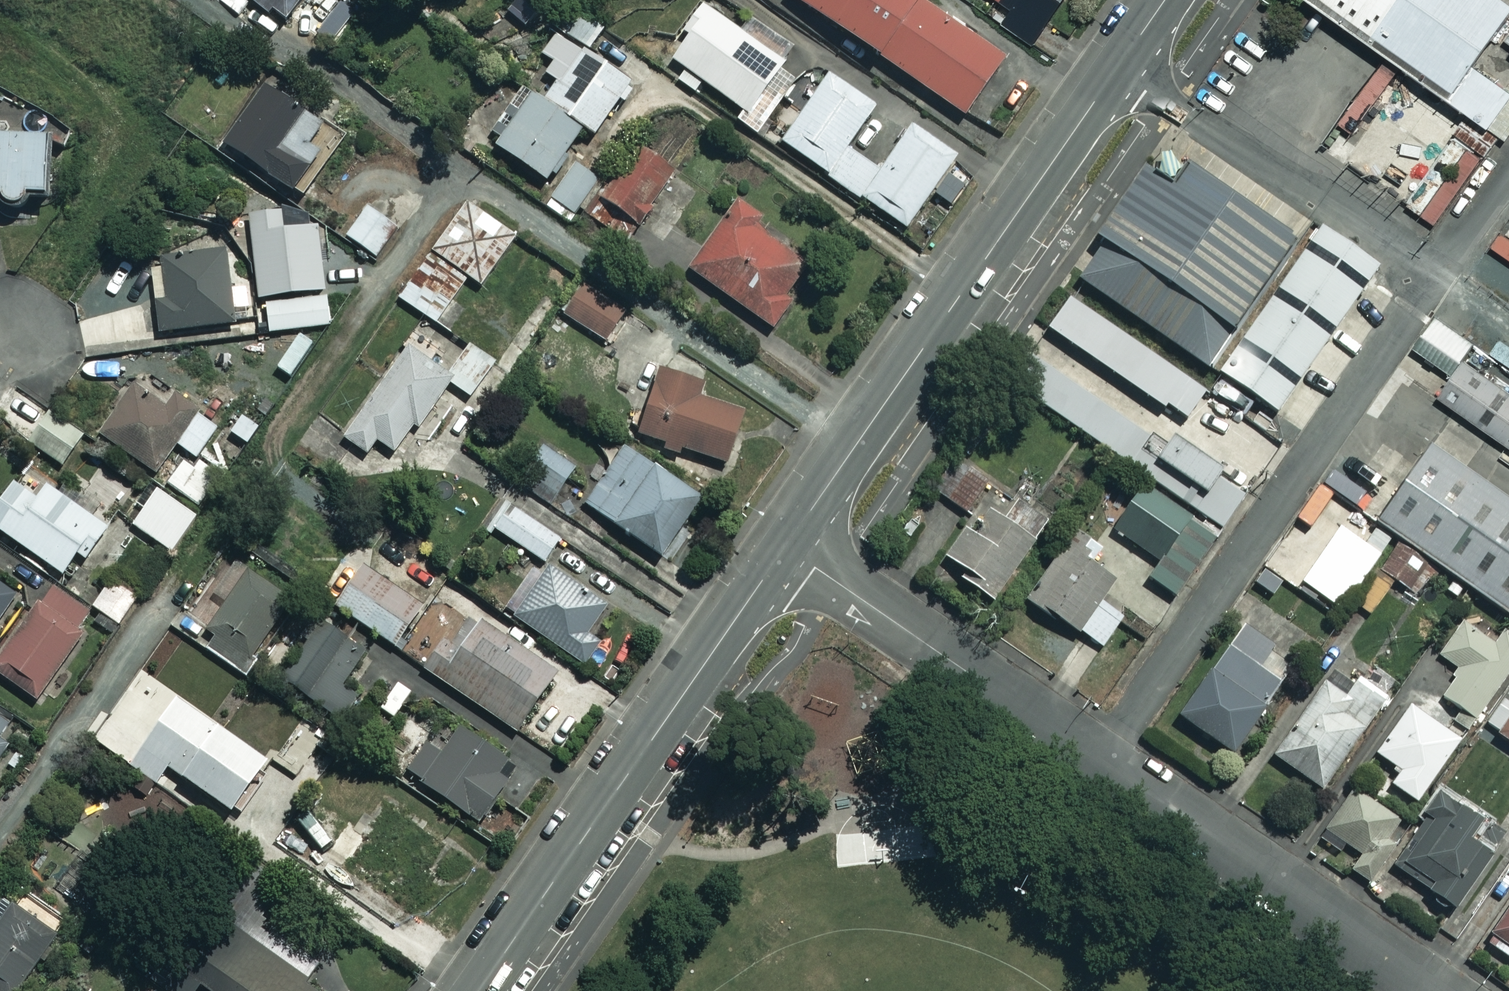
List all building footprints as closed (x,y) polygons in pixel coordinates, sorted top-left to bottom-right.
[(296,0),(256,0),(282,19),(296,0)] [(1004,56),(923,0),(798,0),(964,115),(1004,56)] [(1033,44),(1063,0),(993,0),(985,11),(1033,44)] [(1485,126),(1508,91),(1508,88),(1474,64),(1508,15),(1508,0),(1305,0),(1485,126)] [(673,61),(762,124),(800,71),(783,59),(792,46),(750,17),(739,32),(702,6),(684,31),(691,36),(673,61)] [(577,12),(564,30),(590,48),(603,30),(577,12)] [(544,99),(582,127),(592,134),(629,83),(580,48),(544,99)] [(874,105),(829,74),(781,142),(904,227),(954,155),(911,125),(879,170),(845,147),(874,105)] [(311,140),(322,125),(267,85),(225,144),(289,190),(320,147),(311,140)] [(544,99),(531,90),(493,143),(544,180),(582,127),(544,99)] [(1388,281),(1163,130),(1058,286),(1283,437),(1388,281)] [(0,141),(0,209),(22,210),(23,199),(46,200),(48,143),(0,141)] [(673,169),(636,145),(601,200),(638,223),(673,169)] [(600,173),(578,157),(541,206),(563,222),(600,173)] [(469,277),(480,285),(515,236),(466,201),(431,250),(469,277)] [(760,218),(736,201),(688,268),(770,327),(789,299),(784,295),(808,260),(756,223),(760,218)] [(394,228),(366,208),(346,235),(374,256),(394,228)] [(230,287),(224,244),(163,252),(164,263),(150,265),(159,333),(234,322),(232,309),(250,307),(247,285),(230,287)] [(398,297),(447,332),(474,294),(462,286),(469,277),(431,250),(398,297)] [(624,311),(583,283),(563,314),(604,341),(624,311)] [(492,363),(495,365),(528,318),(480,285),(474,294),(447,332),(465,344),(492,363)] [(330,325),(326,296),(265,304),(269,332),(330,325)] [(442,376),(458,355),(419,327),(342,437),(343,438),(365,453),(375,440),(390,450),(442,376)] [(458,355),(442,376),(469,395),(492,363),(465,344),(458,355)] [(1225,527),(1247,494),(1217,474),(1223,465),(1171,431),(1165,440),(1031,350),(1010,383),(1225,527)] [(1434,392),(1508,445),(1508,387),(1461,353),(1434,392)] [(701,383),(658,368),(636,432),(722,461),(740,409),(697,395),(701,383)] [(164,408),(131,386),(99,434),(156,472),(198,410),(173,394),(164,408)] [(81,433),(46,412),(27,442),(62,464),(81,433)] [(217,428),(197,414),(176,443),(196,458),(217,428)] [(342,437),(317,420),(294,453),(320,471),(343,438),(342,437)] [(575,464),(542,443),(518,481),(551,502),(575,464)] [(1508,618),(1508,503),(1424,444),(1370,523),(1508,618)] [(699,497),(622,445),(584,502),(661,554),(699,497)] [(971,518),(945,557),(964,569),(958,578),(992,601),(1045,523),(959,465),(939,496),(971,518)] [(12,481),(0,498),(0,530),(61,573),(76,551),(84,557),(106,526),(73,503),(80,493),(64,482),(58,492),(45,483),(35,497),(12,481)] [(1141,485),(1112,529),(1159,560),(1148,578),(1181,600),(1222,537),(1141,485)] [(196,516),(153,486),(128,522),(171,552),(196,516)] [(1331,503),(1318,492),(1292,523),(1305,534),(1331,503)] [(559,538),(506,503),(490,526),(543,561),(559,538)] [(1379,554),(1339,526),(1300,581),(1340,609),(1379,554)] [(1029,598),(1100,647),(1117,623),(1144,642),(1169,606),(1142,587),(1148,578),(1077,529),(1029,598)] [(420,604),(361,563),(334,603),(394,643),(420,604)] [(606,606),(546,567),(513,617),(584,664),(598,642),(587,635),(606,606)] [(288,598),(245,571),(199,644),(242,671),(288,598)] [(137,596),(108,578),(90,606),(119,624),(137,596)] [(0,581),(0,615),(16,592),(0,581)] [(49,584),(0,653),(0,675),(36,700),(79,639),(74,636),(90,613),(49,584)] [(1290,622),(1259,600),(1178,715),(1229,751),(1278,682),(1258,668),(1290,622)] [(553,670),(475,619),(458,644),(442,634),(420,666),(515,729),(553,670)] [(1461,620),(1437,654),(1459,670),(1443,694),(1481,720),(1508,680),(1508,635),(1503,630),(1493,643),(1461,620)] [(363,652),(321,622),(281,678),(338,718),(355,694),(341,684),(363,652)] [(1351,691),(1328,675),(1273,754),(1321,788),(1381,701),(1356,683),(1351,691)] [(1488,724),(1508,737),(1508,691),(1488,724)] [(264,760),(174,696),(127,762),(156,783),(168,766),(229,809),(264,760)] [(133,740),(147,721),(121,702),(107,722),(133,740)] [(1458,740),(1409,705),(1376,753),(1400,770),(1391,783),(1415,801),(1458,740)] [(504,755),(460,724),(441,752),(426,742),(406,771),(477,820),(506,778),(494,770),(504,755)] [(0,725),(0,753),(13,734),(0,725)] [(1504,753),(1477,732),(1465,748),(1492,769),(1504,753)] [(1507,827),(1447,789),(1396,868),(1456,906),(1507,827)] [(1406,824),(1352,790),(1326,831),(1361,854),(1351,870),(1369,881),(1406,824)] [(13,899),(0,917),(0,990),(16,990),(59,933),(13,899)] [(1485,940),(1508,955),(1508,902),(1485,940)] [(173,990),(196,990),(201,984),(210,990),(319,990),(225,921),(173,990)]
